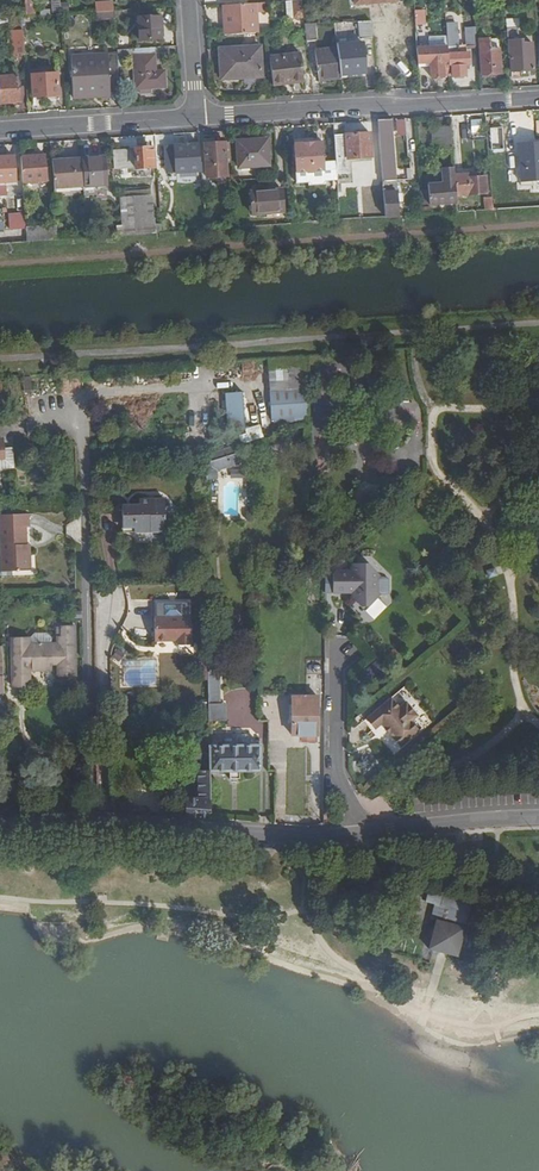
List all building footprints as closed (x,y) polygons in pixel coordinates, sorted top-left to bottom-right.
[(53,9),(52,0),(29,2),(29,11),(53,9)] [(303,0),(293,1),(295,19),(305,18),(303,0)] [(97,12),(105,11),(105,1),(96,1),(97,12)] [(223,6),(224,34),(259,33),(256,3),(223,6)] [(113,21),(113,11),(105,11),(97,12),(97,21),(113,21)] [(147,14),(148,40),(162,40),(161,13),(147,14)] [(139,41),(148,40),(147,14),(138,14),(139,41)] [(0,18),(0,25),(13,25),(13,17),(0,18)] [(425,20),(415,20),(418,62),(431,62),(431,65),(432,78),(445,78),(445,77),(450,76),(449,67),(448,54),(448,46),(431,46),(430,30),(426,30),(425,20)] [(373,21),(371,21),(361,22),(362,39),(374,38),(373,21)] [(25,54),(23,24),(14,25),(14,31),(11,31),(12,54),(25,54)] [(306,24),(308,41),(318,40),(317,24),(306,24)] [(464,27),(466,45),(475,44),(474,26),(464,27)] [(507,29),(508,47),(511,48),(513,77),(523,77),(523,70),(535,69),(534,43),(522,43),(521,28),(507,29)] [(489,49),(489,38),(479,39),(483,75),(501,73),(500,49),(489,49)] [(339,50),(343,75),(368,74),(366,43),(339,45),(339,50)] [(262,75),(260,45),(220,47),(222,78),(262,75)] [(320,77),(343,75),(339,50),(319,51),(320,77)] [(108,92),(118,92),(116,54),(69,57),(72,97),(108,96),(108,92)] [(269,57),(272,85),(284,84),(284,80),(303,78),(300,54),(269,57)] [(468,54),(448,54),(449,67),(452,67),(453,77),(465,76),(465,66),(469,66),(468,54)] [(154,55),(149,56),(151,88),(166,87),(165,71),(155,72),(154,55)] [(140,94),(152,94),(151,88),(149,56),(132,56),(134,89),(139,89),(140,94)] [(59,99),(58,73),(32,74),(34,101),(59,99)] [(20,102),(18,75),(0,76),(0,103),(20,102)] [(523,76),(524,86),(538,85),(538,78),(538,75),(523,76)] [(379,121),(385,218),(397,218),(396,202),(392,137),(391,120),(379,121)] [(335,162),(336,175),(349,174),(349,159),(372,157),(371,133),(347,134),(346,123),(332,123),(335,162)] [(452,149),(451,128),(433,130),(435,150),(452,149)] [(233,142),(235,180),(262,179),(260,141),(233,142)] [(230,142),(205,144),(206,164),(207,177),(227,176),(226,163),(231,163),(230,142)] [(322,163),(321,143),(294,144),(296,173),(308,172),(309,183),(309,186),(324,185),(323,179),(323,171),(322,163)] [(519,145),(522,182),(538,181),(538,143),(519,145)] [(193,176),(202,175),(201,164),(199,164),(198,145),(166,147),(168,167),(184,166),(185,173),(192,173),(193,176)] [(148,152),(148,148),(114,150),(116,170),(154,169),(153,152),(148,152)] [(21,157),(22,183),(46,182),(44,156),(21,157)] [(83,157),(84,186),(108,185),(106,156),(83,157)] [(5,182),(15,181),(14,157),(0,158),(0,182),(5,182)] [(52,159),(54,188),(84,186),(83,157),(52,159)] [(335,162),(322,163),(323,171),(323,179),(336,178),(336,175),(335,162)] [(416,167),(407,168),(408,182),(417,181),(416,167)] [(424,206),(457,204),(456,197),(454,176),(454,169),(442,169),(443,186),(423,187),(424,206)] [(308,172),(296,173),(296,183),(309,183),(308,172)] [(454,176),(456,197),(486,195),(485,177),(478,177),(478,175),(454,176)] [(278,212),(276,190),(251,192),(252,214),(278,212)] [(117,227),(118,237),(153,234),(153,227),(151,196),(121,198),(123,227),(117,227)] [(484,199),(484,212),(492,211),(491,199),(484,199)] [(8,213),(8,230),(25,230),(24,212),(8,213)] [(25,228),(26,240),(37,239),(36,227),(25,228)] [(310,419),(311,356),(269,359),(273,421),(310,419)] [(22,392),(32,391),(30,375),(21,375),(22,392)] [(245,431),(245,430),(243,393),(227,394),(229,432),(238,432),(245,431)] [(242,444),(264,437),(260,426),(245,430),(245,431),(238,432),(242,444)] [(235,446),(205,455),(206,472),(217,472),(217,464),(238,457),(235,446)] [(140,499),(140,504),(140,508),(122,508),(122,527),(134,527),(134,531),(163,531),(164,519),(166,519),(166,498),(140,499)] [(32,571),(32,551),(25,551),(25,544),(28,544),(27,526),(31,526),(31,514),(1,515),(2,571),(32,571)] [(334,592),(350,593),(350,589),(355,589),(354,593),(355,597),(366,610),(382,597),(379,593),(379,581),(382,577),(371,564),(355,563),(355,571),(339,571),(334,575),(334,592)] [(266,576),(285,576),(284,568),(267,567),(266,576)] [(488,570),(491,577),(497,575),(495,571),(494,568),(488,570)] [(195,645),(194,617),(158,617),(158,641),(181,641),(181,646),(195,645)] [(307,674),(325,674),(325,636),(325,628),(307,628),(307,663),(296,663),(296,681),(298,681),(298,688),(301,688),(301,695),(307,696),(307,674)] [(23,645),(23,639),(11,639),(13,687),(29,686),(29,664),(33,664),(33,671),(50,670),(50,665),(50,660),(58,661),(58,665),(58,677),(74,677),(74,629),(61,629),(62,639),(57,639),(57,645),(43,645),(43,643),(38,643),(38,645),(29,645),(23,645)] [(157,685),(156,660),(124,661),(125,686),(157,685)] [(217,689),(215,689),(208,689),(208,718),(208,723),(217,724),(217,689)] [(398,693),(368,718),(375,728),(382,723),(386,727),(389,724),(393,729),(391,733),(401,745),(423,728),(415,718),(417,716),(398,693)] [(307,696),(301,695),(291,695),(291,736),(316,736),(317,696),(307,696)] [(375,728),(368,718),(364,721),(372,730),(375,728)] [(258,771),(258,744),(249,745),(245,738),(234,738),(235,745),(208,745),(208,763),(208,771),(227,771),(227,781),(241,781),(241,771),(258,771)] [(203,763),(208,763),(208,745),(208,742),(201,742),(187,742),(186,762),(197,762),(203,763)] [(184,814),(209,816),(208,771),(208,763),(203,763),(203,770),(197,770),(197,798),(184,799),(184,814)] [(249,811),(258,811),(258,804),(249,803),(249,811)] [(442,954),(459,958),(465,933),(473,901),(429,890),(425,905),(435,907),(431,922),(437,924),(430,951),(442,954)]
